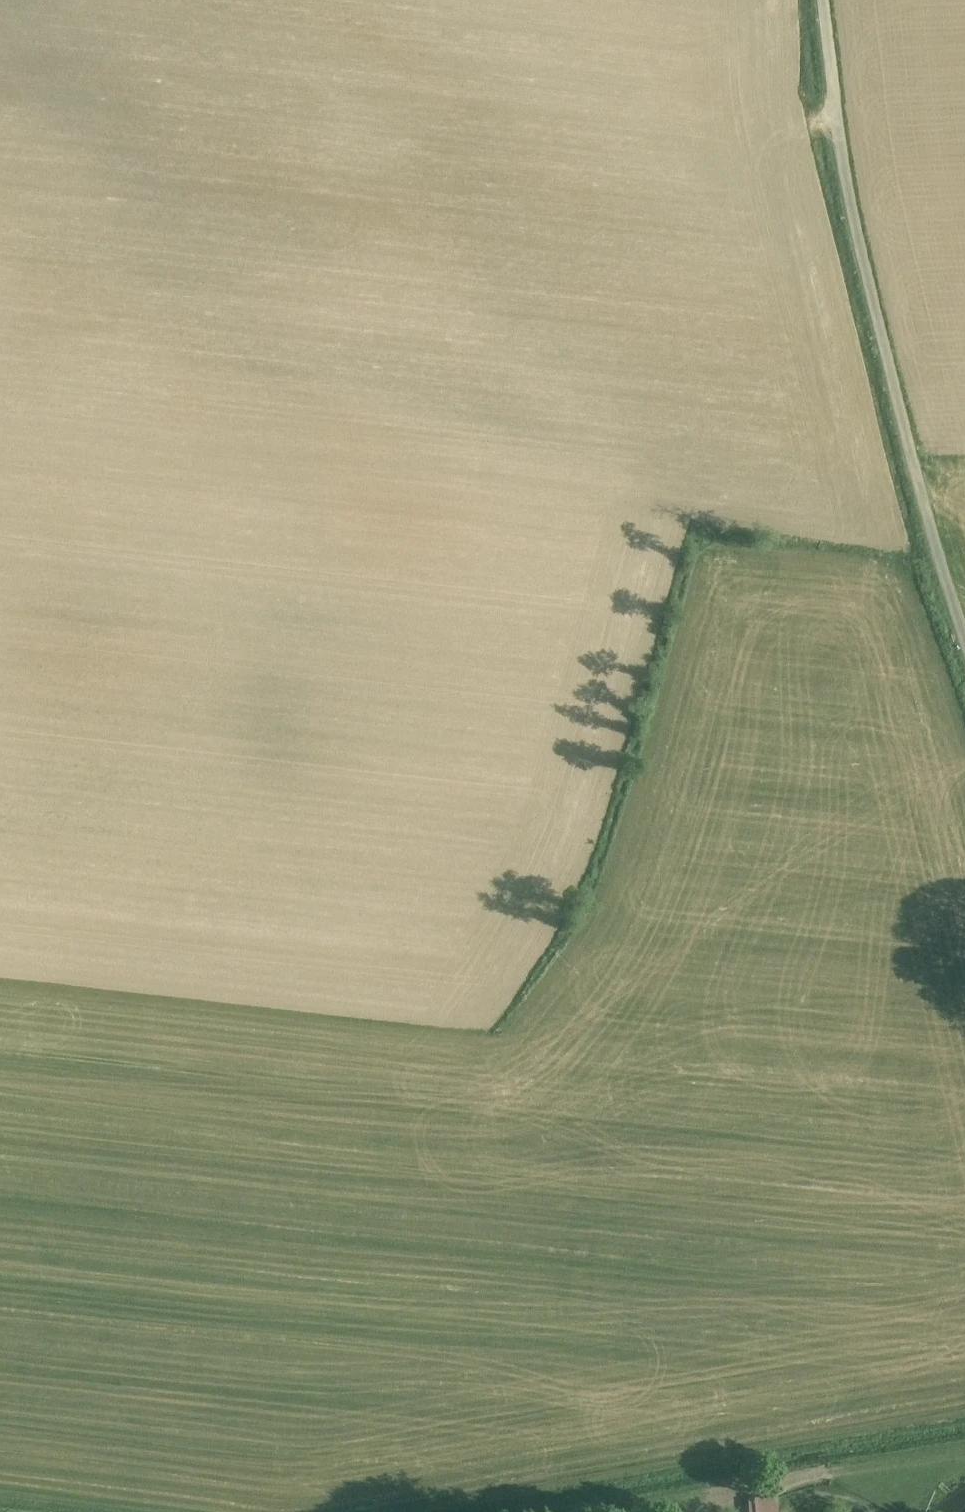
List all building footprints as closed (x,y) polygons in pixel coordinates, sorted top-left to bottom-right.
[(753,1511),(780,1511),(779,1494),(752,1495),(753,1511)]
